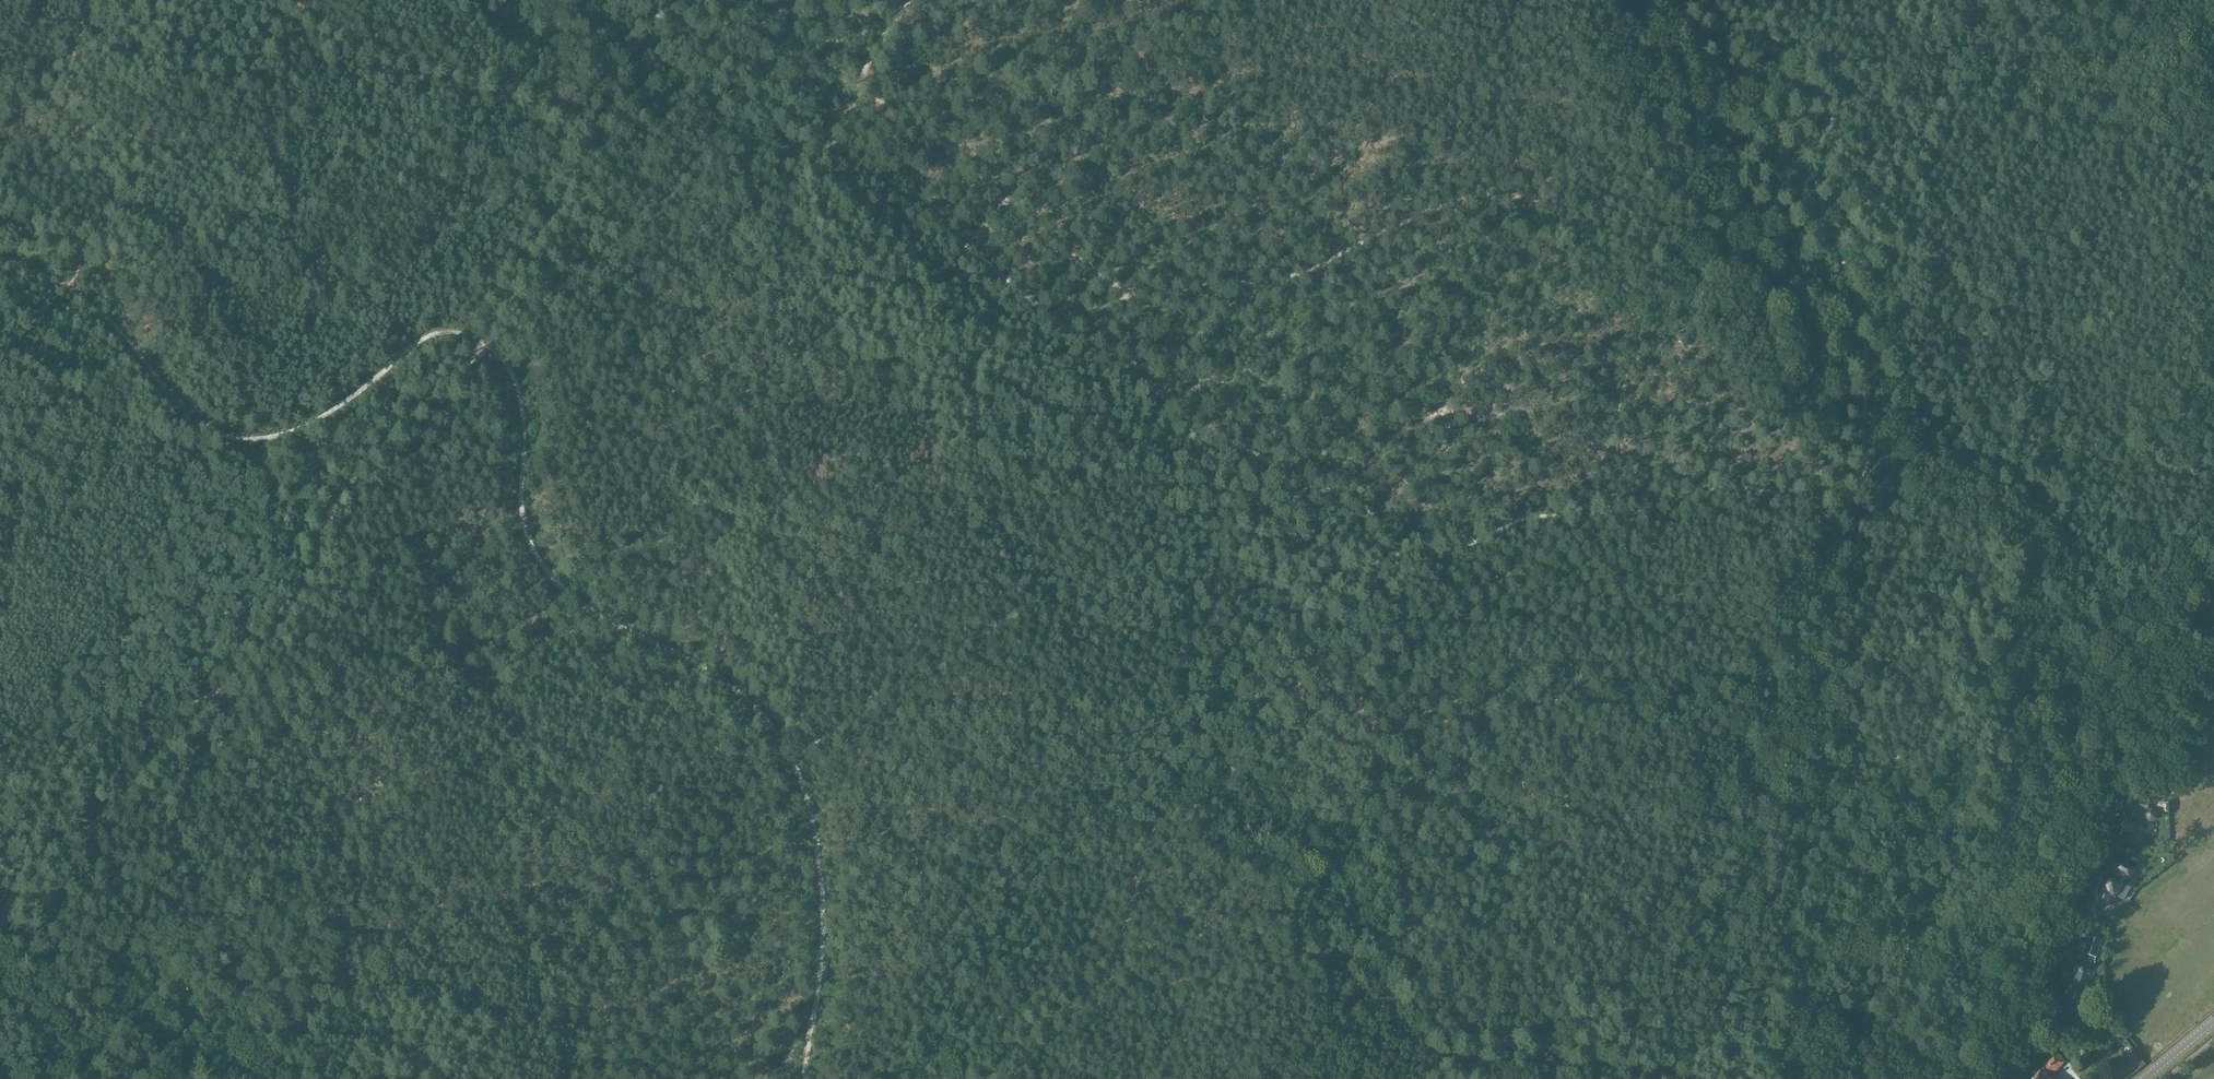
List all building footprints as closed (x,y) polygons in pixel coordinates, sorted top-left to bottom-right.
[(2123,825),(2122,831),(2124,831),(2123,836),(2134,837),(2134,833),(2138,834),(2139,828),(2146,829),(2147,819),(2150,822),(2156,820),(2157,814),(2152,810),(2148,811),(2149,803),(2132,801),(2131,808),(2131,809),(2130,820),(2129,820),(2127,820),(2126,821),(2124,821),(2123,825)] [(2129,847),(2126,852),(2133,856),(2136,851),(2129,847)] [(2101,892),(2100,896),(2101,899),(2102,902),(2105,904),(2108,904),(2111,903),(2113,901),(2115,898),(2116,899),(2116,897),(2123,901),(2131,888),(2132,889),(2136,882),(2131,879),(2136,871),(2136,870),(2133,869),(2137,862),(2136,861),(2137,861),(2128,855),(2127,856),(2126,856),(2122,862),(2121,861),(2120,862),(2118,867),(2115,870),(2115,872),(2113,877),(2110,875),(2101,890),(2102,891),(2101,892)] [(2091,920),(2090,928),(2098,929),(2099,921),(2091,920)] [(2106,921),(2099,921),(2098,929),(2105,930),(2106,921)] [(2084,954),(2097,958),(2102,941),(2090,937),(2088,943),(2087,942),(2087,943),(2084,954)] [(2073,950),(2084,954),(2087,943),(2077,939),(2073,950)] [(2066,996),(2066,998),(2086,1005),(2091,988),(2089,988),(2094,973),(2092,972),(2084,970),(2085,966),(2079,965),(2078,968),(2076,967),(2073,976),(2070,984),(2066,996)] [(2065,1062),(2056,1052),(2039,1070),(2041,1072),(2034,1078),(2050,1078),(2049,1078),(2061,1066),(2064,1064),(2064,1063),(2065,1062)]
